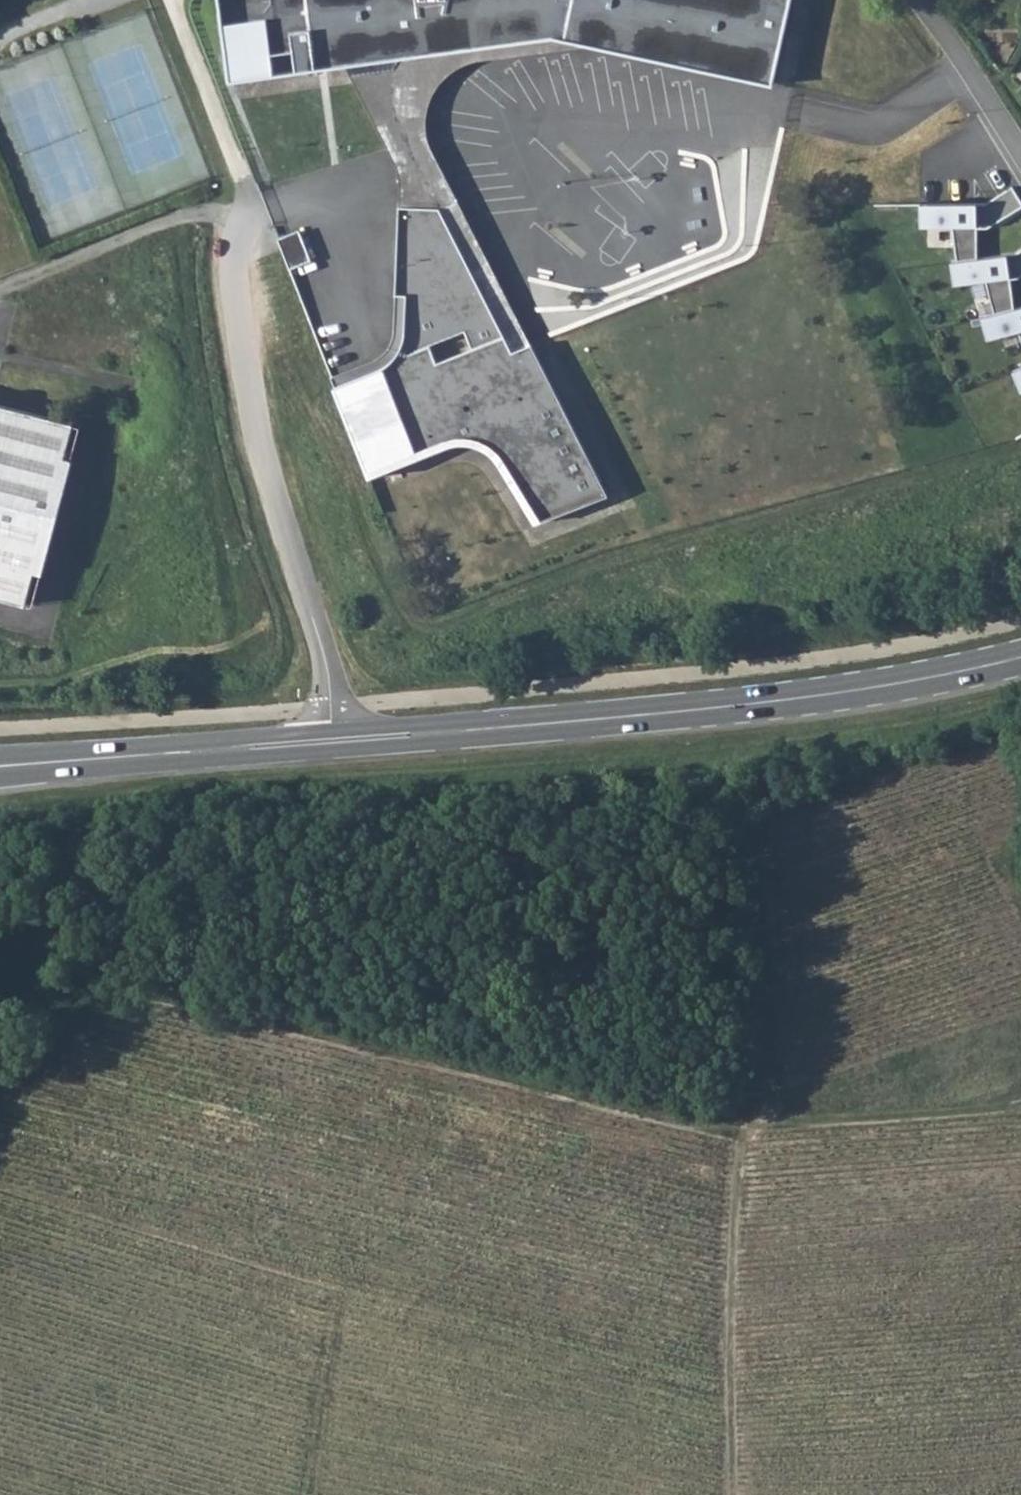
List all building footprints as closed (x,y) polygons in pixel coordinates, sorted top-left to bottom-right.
[(776,0),(209,0),(214,76),(550,33),(762,83),(776,0)] [(917,201),(918,225),(950,225),(954,256),(943,259),(951,285),(984,280),(990,311),(976,314),(985,340),(1016,330),(1020,342),(1020,306),(1017,308),(1014,279),(1020,275),(1020,245),(1006,255),(977,255),(975,225),(1020,202),(1011,184),(980,202),(917,201)] [(541,522),(603,496),(533,345),(516,353),(440,207),(401,208),(399,354),(383,367),(337,389),(369,472),(452,442),(480,444),(502,458),(541,522)] [(1006,367),(1019,393),(1020,392),(1020,362),(1006,367)] [(29,608),(39,576),(45,577),(76,466),(71,464),(80,431),(0,408),(0,600),(29,608)]
